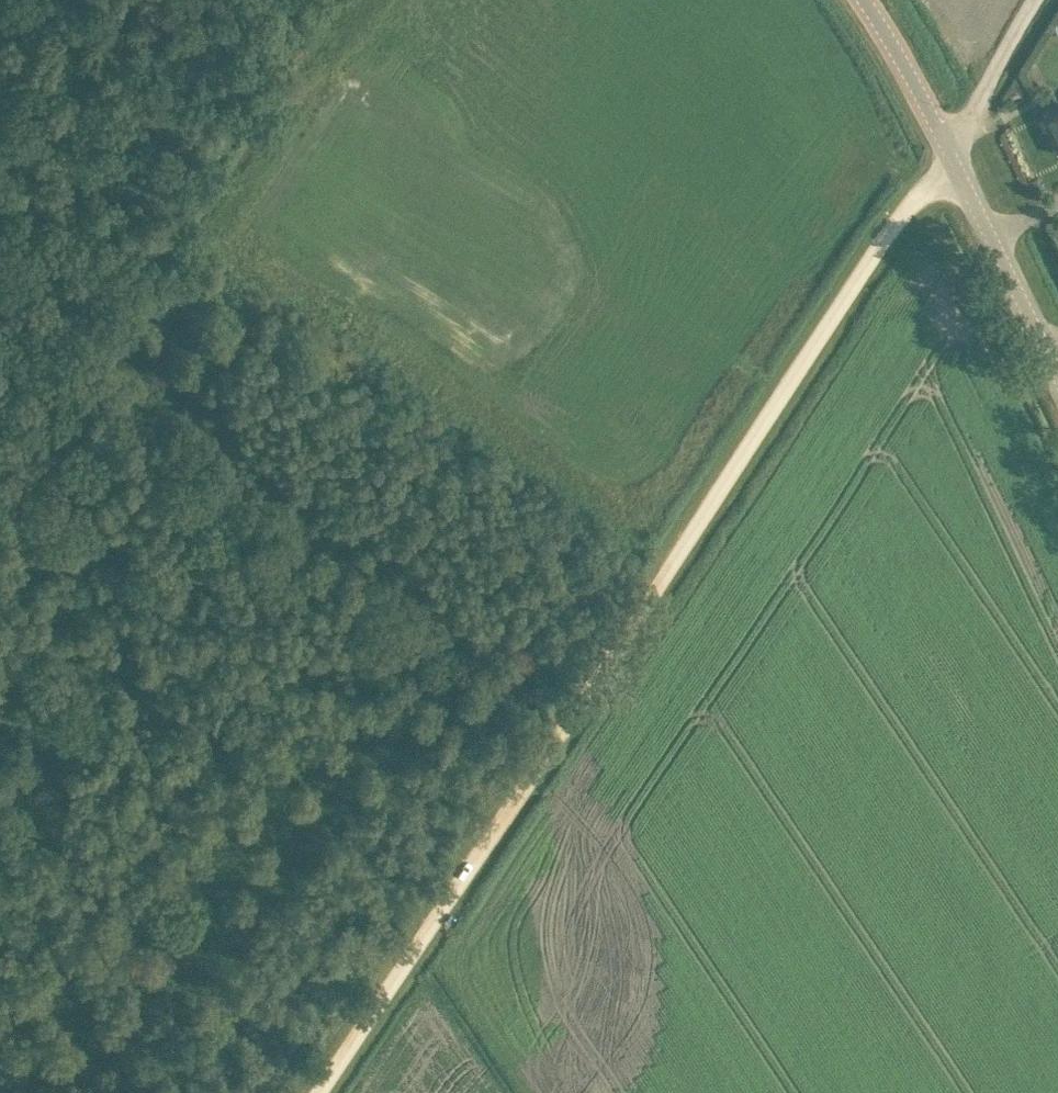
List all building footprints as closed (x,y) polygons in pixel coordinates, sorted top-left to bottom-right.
[(1050,116),(1057,133),(1057,112),(1050,116)]
